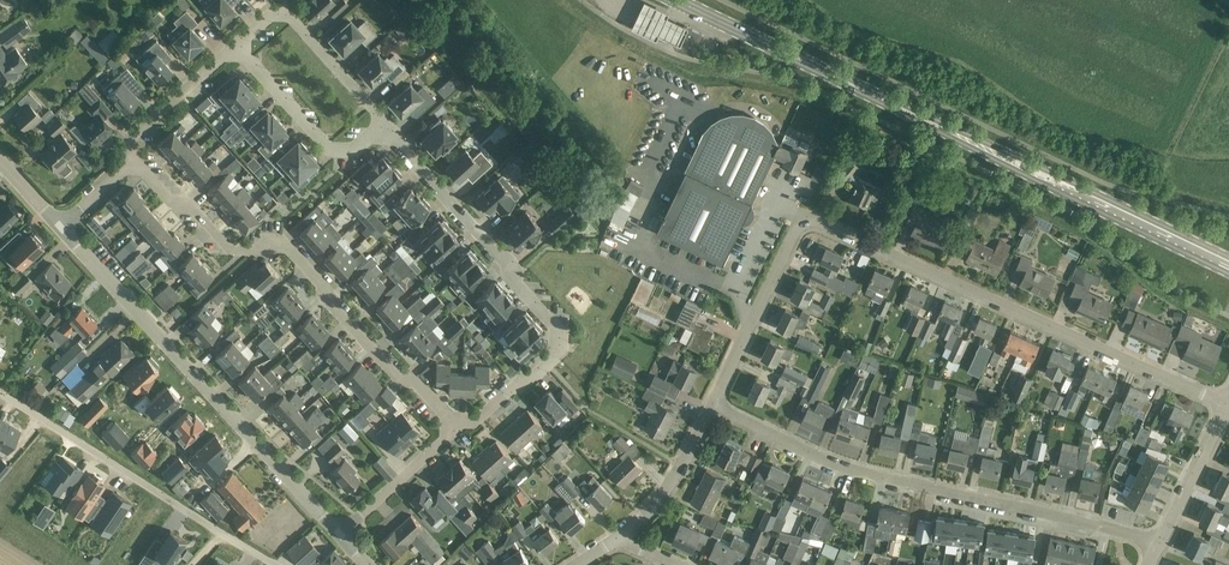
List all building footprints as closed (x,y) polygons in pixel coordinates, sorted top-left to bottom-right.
[(203,7),(221,27),(232,18),(229,15),(234,10),(231,6),(238,0),(210,0),(203,7)] [(303,8),(314,20),(326,9),(327,10),(333,17),(346,4),(342,0),(308,0),(310,2),(303,8)] [(654,0),(643,0),(632,22),(658,33),(659,29),(681,39),(689,25),(690,22),(669,12),(670,8),(654,0)] [(198,23),(186,10),(173,21),(182,31),(172,39),(188,57),(190,55),(191,56),(203,45),(202,44),(204,42),(191,29),(198,23)] [(148,22),(153,28),(163,18),(158,12),(148,22)] [(350,20),(330,38),(331,39),(329,41),(336,49),(338,47),(343,52),(350,46),(350,47),(356,41),(359,38),(365,45),(377,34),(364,20),(357,27),(350,20)] [(13,23),(0,32),(0,37),(7,47),(23,35),(13,23)] [(686,25),(676,46),(677,47),(694,55),(705,35),(704,35),(692,29),(693,28),(686,25)] [(140,32),(144,39),(155,33),(151,26),(140,32)] [(83,36),(79,32),(77,29),(64,40),(71,47),(83,36)] [(87,34),(80,41),(103,65),(109,58),(87,34)] [(169,54),(161,45),(156,40),(143,52),(149,59),(142,66),(158,83),(172,70),(163,60),(169,54)] [(17,72),(17,71),(27,64),(16,48),(6,55),(0,47),(0,82),(1,83),(9,77),(10,78),(10,79),(12,79),(13,79),(14,79),(16,79),(16,78),(17,77),(17,76),(18,76),(18,75),(17,74),(17,72)] [(378,53),(359,70),(362,74),(361,75),(367,82),(369,81),(372,84),(385,73),(391,80),(405,67),(394,54),(389,59),(387,57),(384,60),(378,53)] [(120,64),(113,56),(107,61),(114,69),(120,64)] [(137,80),(129,71),(126,68),(111,81),(116,86),(108,94),(125,113),(139,100),(128,88),(137,80)] [(446,96),(464,81),(457,73),(439,88),(446,96)] [(226,101),(230,106),(249,88),(247,86),(248,85),(243,79),(242,80),(240,77),(227,89),(222,84),(210,95),(220,106),(226,101)] [(86,82),(78,89),(92,105),(100,98),(86,82)] [(417,91),(410,83),(389,103),(395,109),(393,111),(398,116),(400,115),(401,116),(417,102),(424,109),(435,100),(423,86),(417,91)] [(251,91),(249,88),(230,106),(234,110),(228,116),(239,127),(251,116),(246,110),(259,99),(256,96),(258,95),(253,89),(251,91)] [(28,91),(26,93),(18,101),(23,107),(14,116),(27,131),(42,117),(36,112),(42,106),(28,91)] [(113,112),(100,98),(92,105),(87,109),(95,117),(81,130),(95,146),(113,130),(104,119),(113,112)] [(256,121),(251,116),(239,127),(245,134),(244,135),(252,145),(261,136),(278,120),(272,113),(271,115),(267,111),(256,121)] [(706,132),(696,152),(658,232),(723,264),(744,221),(748,220),(751,217),(753,213),(753,209),(752,205),(753,203),(753,202),(772,163),(771,163),(773,158),(775,159),(776,158),(784,162),(784,164),(798,171),(808,152),(796,146),(799,140),(785,134),(781,144),(775,141),(771,131),(763,124),(754,118),(743,115),(733,115),(722,118),(713,124),(706,132)] [(54,135),(66,124),(59,117),(48,128),(54,135)] [(421,139),(435,154),(441,148),(442,150),(455,138),(453,137),(456,134),(442,119),(442,120),(439,117),(429,126),(432,129),(421,139)] [(267,158),(267,159),(280,148),(275,143),(287,132),(283,128),(285,127),(278,120),(261,136),(265,141),(259,149),(267,158)] [(168,157),(184,142),(177,135),(185,128),(181,124),(159,143),(167,152),(165,154),(168,157)] [(60,133),(57,135),(48,143),(50,146),(41,154),(57,172),(59,170),(64,175),(71,169),(68,164),(65,164),(63,162),(76,150),(60,133)] [(178,165),(200,146),(196,141),(190,146),(186,141),(184,142),(168,157),(171,161),(173,159),(178,165)] [(283,174),(287,170),(307,152),(306,150),(307,149),(301,142),(299,143),(298,141),(294,145),(294,147),(291,147),(285,153),(280,148),(267,159),(268,159),(283,174)] [(204,151),(200,146),(178,165),(184,171),(182,173),(185,176),(204,160),(199,155),(204,151)] [(86,149),(80,153),(89,165),(95,160),(86,149)] [(465,149),(446,166),(452,172),(451,173),(456,179),(457,178),(458,180),(474,166),(481,173),(492,163),(480,150),(472,157),(465,149)] [(307,152),(287,170),(292,176),(289,182),(297,191),(309,180),(304,174),(311,169),(311,166),(313,166),(317,163),(315,161),(317,159),(311,152),(309,154),(307,152)] [(371,185),(391,167),(390,165),(391,163),(385,156),(383,158),(382,156),(378,160),(370,167),(365,162),(351,175),(360,185),(366,180),(371,185)] [(208,165),(204,160),(185,176),(188,180),(190,178),(196,185),(218,165),(213,160),(208,165)] [(876,185),(860,178),(854,173),(859,167),(851,160),(840,173),(849,180),(850,178),(857,184),(851,199),(867,206),(870,198),(877,200),(882,189),(875,186),(876,185)] [(909,160),(902,175),(912,179),(919,165),(909,160)] [(265,170),(261,165),(254,172),(258,177),(265,170)] [(379,206),(393,193),(388,188),(401,177),(400,176),(401,174),(395,167),(393,169),(391,167),(371,185),(376,190),(370,196),(379,206)] [(215,202),(231,188),(227,183),(234,177),(229,172),(208,191),(214,198),(212,199),(215,202)] [(498,178),(475,198),(489,213),(496,207),(501,213),(515,201),(515,200),(520,195),(507,180),(503,184),(498,178)] [(611,219),(609,224),(615,227),(622,230),(624,225),(623,225),(629,212),(644,186),(631,179),(628,183),(616,204),(610,219),(611,219)] [(122,218),(142,201),(144,199),(133,187),(128,192),(123,187),(109,200),(114,206),(112,207),(122,218)] [(225,210),(247,191),(242,187),(235,193),(231,188),(215,202),(217,205),(219,204),(225,210)] [(415,193),(410,188),(399,197),(394,192),(393,193),(379,206),(384,212),(390,207),(399,218),(421,199),(420,198),(421,197),(416,192),(415,193)] [(922,193),(914,190),(909,199),(918,203),(922,193)] [(232,222),(248,207),(244,202),(251,196),(247,191),(225,210),(231,217),(230,219),(232,222)] [(277,203),(266,191),(262,195),(267,201),(264,205),(269,210),(277,203)] [(348,205),(352,202),(347,196),(343,200),(348,205)] [(399,218),(407,227),(402,231),(407,237),(423,223),(418,218),(429,208),(428,207),(430,205),(423,198),(421,200),(421,199),(399,218)] [(138,225),(152,212),(142,201),(122,218),(133,230),(138,225)] [(1,235),(8,228),(6,226),(19,215),(6,202),(0,208),(0,234),(1,235)] [(352,202),(348,205),(353,211),(357,207),(352,202)] [(567,205),(546,225),(555,234),(576,215),(567,205)] [(248,207),(232,222),(235,225),(237,223),(245,232),(267,213),(263,208),(255,215),(248,207)] [(300,232),(308,241),(330,222),(333,219),(324,210),(321,212),(316,207),(305,216),(310,222),(300,232)] [(965,220),(973,224),(978,213),(969,209),(965,220)] [(913,210),(912,211),(907,222),(915,226),(911,235),(943,249),(951,230),(920,216),(922,214),(913,210)] [(540,227),(526,211),(507,228),(510,231),(507,234),(511,238),(509,240),(516,247),(518,245),(519,246),(526,240),(529,243),(541,233),(538,229),(540,227)] [(148,236),(162,223),(152,212),(138,225),(148,236)] [(1033,213),(1028,224),(1018,247),(1026,250),(1037,225),(1049,230),(1052,222),(1033,213)] [(413,243),(418,239),(426,248),(450,227),(444,219),(441,221),(439,219),(428,228),(423,223),(407,237),(413,243)] [(331,245),(341,236),(339,234),(340,233),(330,222),(308,241),(317,251),(327,241),(331,245)] [(148,236),(158,247),(174,233),(174,232),(172,234),(162,223),(148,236)] [(367,227),(372,232),(376,228),(371,223),(367,227)] [(383,223),(376,228),(380,233),(387,227),(383,223)] [(94,231),(100,238),(105,234),(99,227),(94,231)] [(435,269),(451,254),(446,249),(457,239),(455,236),(457,234),(450,227),(426,248),(435,258),(430,263),(435,269)] [(380,233),(376,228),(372,232),(377,238),(381,234),(380,233)] [(31,233),(18,245),(11,238),(0,248),(0,253),(7,261),(15,258),(22,266),(43,247),(41,244),(42,243),(35,234),(33,236),(31,233)] [(160,256),(169,266),(182,255),(178,250),(185,244),(174,233),(158,247),(160,245),(165,251),(160,256)] [(111,240),(105,234),(100,238),(106,245),(111,240)] [(969,235),(968,237),(963,248),(971,251),(967,260),(997,273),(1010,245),(999,240),(995,250),(976,241),(977,239),(969,235)] [(324,258),(332,268),(349,253),(353,249),(347,243),(349,242),(344,237),(343,238),(341,236),(331,245),(334,249),(324,258)] [(136,247),(130,241),(115,254),(121,261),(136,247)] [(837,267),(838,265),(843,255),(826,247),(826,248),(819,245),(814,256),(821,259),(821,260),(829,264),(825,273),(814,268),(810,276),(826,283),(830,275),(833,276),(837,267)] [(456,259),(451,254),(435,269),(440,275),(446,270),(454,279),(476,260),(475,259),(477,257),(470,249),(468,251),(467,250),(456,259)] [(126,266),(131,272),(146,258),(140,252),(135,256),(136,257),(126,266)] [(361,267),(368,260),(361,252),(354,258),(349,253),(332,268),(341,277),(357,263),(361,267)] [(182,255),(169,266),(178,276),(183,271),(189,277),(203,265),(193,253),(186,259),(182,255)] [(402,278),(412,268),(400,255),(390,265),(402,278)] [(372,256),(368,260),(361,267),(364,271),(352,282),(360,291),(377,276),(382,271),(375,263),(377,261),(372,256)] [(1022,256),(1021,259),(1016,270),(1025,274),(1020,284),(1033,290),(1033,288),(1047,294),(1055,278),(1029,266),(1032,261),(1022,256)] [(146,258),(131,272),(136,277),(146,268),(147,269),(152,265),(146,258)] [(479,285),(474,280),(485,270),(484,269),(486,267),(479,259),(477,261),(476,260),(454,279),(463,289),(458,294),(463,300),(465,299),(465,298),(479,285)] [(266,263),(260,268),(255,262),(235,281),(245,291),(254,283),(263,293),(271,286),(269,285),(278,277),(266,263)] [(52,263),(36,277),(55,298),(71,283),(52,263)] [(213,276),(203,265),(189,277),(195,284),(190,289),(197,297),(207,288),(204,285),(213,276)] [(1101,278),(1076,267),(1071,279),(1077,282),(1070,297),(1081,301),(1077,310),(1086,314),(1087,312),(1104,320),(1106,317),(1113,302),(1087,290),(1091,282),(1097,285),(1101,278)] [(876,269),(871,280),(869,284),(865,292),(872,296),(871,298),(880,302),(876,311),(885,315),(891,301),(884,298),(893,277),(876,269)] [(12,286),(18,293),(32,280),(25,273),(12,286)] [(826,283),(826,284),(852,296),(858,283),(846,277),(844,281),(833,276),(830,275),(826,283)] [(385,286),(377,276),(360,291),(369,301),(385,286)] [(646,303),(656,282),(643,276),(633,298),(646,303)] [(815,287),(811,285),(800,280),(792,297),(807,304),(811,295),(820,300),(824,293),(814,288),(815,287)] [(484,291),(479,285),(465,298),(465,299),(474,309),(481,303),(485,308),(504,292),(503,291),(502,289),(503,288),(498,282),(496,283),(495,281),(484,291)] [(376,309),(384,318),(401,303),(396,297),(404,290),(397,282),(385,294),(388,297),(376,309)] [(1128,298),(1137,303),(1144,287),(1135,282),(1128,298)] [(918,335),(925,318),(917,315),(921,304),(922,304),(927,292),(912,285),(903,304),(913,308),(911,313),(913,314),(906,329),(918,335)] [(229,293),(223,287),(211,297),(217,304),(229,293)] [(280,312),(297,297),(288,287),(271,303),(280,312)] [(168,295),(163,289),(153,297),(159,304),(168,295)] [(504,292),(485,308),(490,313),(484,319),(493,329),(507,316),(503,311),(513,302),(511,300),(513,298),(508,293),(506,294),(505,292),(504,292)] [(826,292),(820,305),(828,309),(834,296),(826,292)] [(168,295),(159,304),(165,310),(174,302),(168,295)] [(437,295),(427,304),(423,308),(430,315),(443,303),(437,295)] [(406,308),(401,303),(384,318),(393,327),(412,310),(415,315),(423,308),(427,304),(420,296),(406,308)] [(297,297),(280,312),(274,317),(282,325),(280,327),(285,332),(301,317),(298,313),(305,307),(297,297)] [(945,301),(940,312),(939,314),(949,319),(945,328),(952,331),(956,322),(963,309),(945,301)] [(250,315),(256,322),(269,310),(263,303),(250,315)] [(214,315),(204,304),(191,316),(197,323),(189,330),(203,346),(218,332),(208,321),(214,315)] [(700,311),(685,304),(676,322),(694,331),(687,345),(706,354),(709,347),(706,345),(707,342),(708,342),(714,331),(706,327),(707,326),(704,325),(704,326),(695,322),(700,311)] [(48,307),(41,316),(50,323),(57,313),(48,307)] [(82,307),(73,315),(52,334),(61,344),(69,336),(67,334),(76,326),(84,335),(97,324),(82,307)] [(176,316),(180,312),(181,312),(176,307),(171,311),(176,316)] [(803,329),(810,314),(803,310),(800,316),(786,309),(777,326),(796,335),(800,327),(803,329)] [(1137,313),(1130,309),(1123,324),(1132,328),(1129,333),(1147,341),(1149,338),(1170,348),(1174,338),(1179,328),(1173,325),(1172,327),(1138,311),(1137,313)] [(512,341),(534,320),(526,312),(524,314),(523,312),(512,322),(507,316),(493,329),(491,331),(498,338),(504,332),(512,341)] [(304,339),(321,324),(312,314),(295,329),(304,339)] [(463,316),(459,320),(465,327),(469,323),(463,316)] [(980,316),(975,327),(975,329),(983,333),(979,341),(984,344),(986,344),(986,345),(990,336),(991,336),(997,324),(980,316)] [(400,338),(409,349),(432,329),(423,318),(416,324),(400,338)] [(925,318),(918,335),(928,339),(936,323),(925,318)] [(465,327),(459,320),(445,332),(452,339),(465,327)] [(542,329),(534,320),(512,341),(519,349),(513,355),(521,364),(537,350),(532,344),(543,334),(540,331),(542,329)] [(330,333),(321,324),(304,339),(313,349),(330,333)] [(1175,338),(1174,338),(1170,348),(1169,351),(1196,363),(1197,361),(1211,367),(1219,349),(1199,340),(1201,334),(1181,325),(1175,338)] [(224,365),(241,350),(246,344),(246,345),(239,337),(241,336),(235,329),(220,342),(225,347),(215,356),(224,365)] [(441,339),(432,329),(409,349),(418,359),(434,345),(441,339)] [(1018,352),(1025,337),(1011,330),(1004,346),(1005,346),(1001,354),(1008,357),(1011,349),(1018,352)] [(274,342),(279,347),(289,337),(285,332),(274,342)] [(481,333),(472,343),(482,353),(492,343),(481,333)] [(274,342),(268,335),(258,344),(265,351),(274,342)] [(958,335),(948,358),(949,358),(957,361),(967,340),(958,335)] [(817,354),(821,346),(799,336),(796,344),(817,354)] [(1025,337),(1018,352),(1015,360),(1029,366),(1032,359),(1033,359),(1040,343),(1025,337)] [(888,344),(883,338),(877,342),(882,348),(888,344)] [(331,363),(347,348),(339,339),(325,351),(322,348),(313,356),(309,359),(316,366),(319,363),(317,360),(323,355),(331,363)] [(784,346),(782,345),(771,340),(762,357),(776,364),(780,355),(789,360),(792,352),(784,348),(784,346)] [(71,387),(83,400),(133,354),(121,341),(71,387)] [(78,342),(51,366),(61,376),(87,351),(78,342)] [(279,347),(274,342),(265,351),(271,358),(281,349),(279,347)] [(985,346),(986,344),(984,344),(980,342),(979,344),(980,345),(978,348),(976,351),(977,351),(972,362),(983,368),(992,349),(985,346)] [(846,346),(841,358),(876,372),(881,361),(846,346)] [(356,357),(347,348),(331,363),(339,373),(356,357)] [(293,362),(299,369),(309,359),(313,356),(307,349),(293,362)] [(1064,352),(1063,354),(1054,349),(1048,362),(1050,363),(1046,372),(1055,375),(1061,378),(1065,369),(1071,372),(1074,364),(1068,362),(1070,357),(1069,356),(1070,355),(1064,352)] [(249,359),(241,350),(224,365),(232,374),(249,359)] [(632,378),(640,363),(620,354),(613,368),(632,378)] [(159,366),(150,357),(148,358),(147,357),(137,366),(135,363),(123,374),(136,389),(138,388),(141,391),(154,378),(151,375),(158,369),(157,368),(159,366)] [(960,363),(957,361),(949,358),(946,366),(957,370),(960,363)] [(682,364),(673,360),(667,372),(669,373),(665,379),(655,374),(649,386),(665,394),(670,383),(680,388),(682,384),(689,387),(698,370),(683,363),(682,364)] [(997,365),(989,362),(985,371),(983,376),(991,379),(997,365)] [(355,390),(373,374),(368,368),(367,370),(361,363),(342,381),(347,386),(349,384),(355,390)] [(830,367),(821,363),(813,379),(809,388),(809,389),(806,396),(805,397),(814,402),(830,367)] [(448,393),(461,393),(462,374),(450,373),(450,365),(436,364),(435,382),(448,382),(448,393)] [(247,390),(263,375),(255,365),(238,381),(247,390)] [(1096,387),(1103,372),(1089,365),(1082,381),(1079,389),(1085,392),(1089,384),(1096,387)] [(475,374),(462,374),(461,393),(475,394),(475,384),(488,384),(489,366),(475,366),(475,374)] [(813,379),(786,366),(782,374),(791,378),(791,379),(797,382),(809,388),(813,379)] [(270,368),(263,375),(247,390),(255,400),(265,391),(269,396),(280,386),(283,383),(270,368)] [(866,377),(855,372),(844,393),(855,399),(866,377)] [(1117,378),(1103,372),(1096,387),(1103,390),(1100,398),(1106,401),(1110,393),(1110,394),(1117,378)] [(378,379),(373,374),(355,390),(361,396),(358,398),(363,404),(382,386),(376,380),(378,379)] [(1021,374),(1011,396),(1022,401),(1032,379),(1021,374)] [(316,388),(322,394),(323,395),(337,382),(330,375),(316,388)] [(796,384),(797,382),(791,379),(790,381),(780,376),(776,384),(779,385),(777,390),(770,386),(771,385),(757,379),(749,396),(762,402),(767,393),(774,397),(772,400),(780,404),(787,389),(793,392),(797,384),(796,384)] [(38,381),(29,391),(37,398),(46,388),(38,381)] [(147,392),(136,402),(144,411),(149,406),(159,416),(181,396),(179,394),(181,393),(173,383),(171,385),(169,383),(153,398),(147,392)] [(1148,392),(1131,384),(1126,397),(1124,401),(1132,405),(1130,409),(1146,416),(1152,402),(1145,398),(1148,392)] [(800,393),(806,396),(809,389),(809,388),(804,385),(800,393)] [(958,385),(955,396),(970,401),(973,390),(958,385)] [(280,386),(269,396),(275,402),(267,408),(271,412),(273,411),(278,417),(300,397),(295,392),(288,399),(284,394),(286,392),(280,386)] [(397,416),(389,423),(408,444),(414,439),(413,438),(419,431),(402,412),(406,408),(386,386),(370,401),(375,407),(380,403),(384,407),(391,401),(397,408),(393,412),(397,416)] [(663,437),(671,422),(676,412),(660,403),(664,396),(647,387),(642,396),(649,400),(644,409),(652,413),(645,427),(663,437)] [(1079,393),(1069,388),(1062,404),(1072,408),(1079,393)] [(536,402),(554,422),(567,410),(571,415),(569,417),(570,417),(580,407),(563,389),(557,394),(559,397),(557,398),(550,390),(536,402)] [(1009,393),(1002,390),(999,396),(1006,399),(1009,393)] [(1050,390),(1044,402),(1058,409),(1064,396),(1050,390)] [(890,396),(880,393),(875,409),(884,413),(890,396)] [(109,405),(100,397),(80,417),(88,425),(109,405)] [(304,402),(300,397),(278,417),(284,423),(282,425),(285,428),(301,414),(297,409),(304,402)] [(360,410),(366,416),(376,408),(375,407),(370,401),(360,410)] [(836,409),(829,406),(821,402),(817,411),(809,407),(802,421),(819,430),(826,415),(831,418),(836,409)] [(904,419),(914,421),(917,405),(908,403),(904,419)] [(1174,407),(1165,403),(1161,411),(1170,415),(1168,420),(1175,423),(1170,433),(1180,438),(1192,414),(1182,410),(1183,408),(1175,405),(1174,407)] [(70,412),(61,406),(55,415),(64,421),(70,412)] [(835,435),(851,440),(856,422),(859,412),(844,407),(841,417),(835,435)] [(1113,407),(1102,430),(1111,434),(1121,411),(1113,407)] [(188,410),(167,429),(175,438),(178,435),(185,443),(198,432),(196,429),(204,422),(196,413),(193,415),(188,410)] [(370,420),(360,410),(353,417),(362,427),(370,420)] [(528,410),(515,422),(530,438),(543,427),(528,410)] [(305,418),(301,414),(285,428),(288,431),(290,429),(295,436),(317,416),(313,411),(305,418)] [(588,416),(583,411),(578,415),(583,420),(588,416)] [(1089,427),(1094,418),(1085,413),(1080,422),(1089,427)] [(856,422),(851,440),(865,445),(871,427),(871,426),(874,417),(867,415),(864,424),(856,422)] [(317,416),(295,436),(301,442),(299,444),(303,447),(319,433),(314,428),(322,421),(317,416)] [(133,435),(119,419),(106,431),(119,446),(133,435)] [(339,429),(351,442),(361,433),(349,420),(339,429)] [(4,450),(10,440),(12,441),(19,430),(4,421),(2,424),(0,423),(0,447),(4,450)] [(923,423),(914,421),(909,440),(910,440),(911,437),(919,438),(915,457),(916,457),(915,459),(916,461),(922,462),(924,461),(924,459),(933,461),(936,446),(935,445),(937,436),(921,432),(923,423)] [(517,450),(530,438),(515,422),(502,433),(517,450)] [(396,455),(408,444),(389,423),(377,434),(396,455)] [(883,433),(882,437),(879,449),(897,453),(901,438),(894,436),(896,427),(887,425),(885,434),(883,433)] [(970,432),(956,429),(954,437),(953,437),(947,464),(965,468),(969,450),(976,451),(975,454),(977,454),(981,438),(983,425),(982,425),(980,438),(969,435),(970,432)] [(983,425),(981,438),(977,454),(983,456),(980,471),(998,476),(1002,460),(995,458),(997,449),(988,447),(993,427),(983,425)] [(1141,426),(1134,440),(1144,445),(1151,431),(1141,426)] [(1085,428),(1079,453),(1077,466),(1084,468),(1078,494),(1097,498),(1101,481),(1100,481),(1102,471),(1094,469),(1095,464),(1086,462),(1091,437),(1096,435),(1097,431),(1085,428)] [(736,429),(732,438),(742,442),(746,433),(736,429)] [(622,453),(631,445),(617,432),(609,440),(622,453)] [(1038,433),(1037,439),(1033,456),(1044,459),(1047,442),(1046,441),(1048,435),(1038,433)] [(216,435),(189,459),(197,468),(206,477),(211,472),(212,473),(230,457),(223,449),(226,446),(216,435)] [(344,450),(331,435),(327,439),(333,446),(324,454),(331,462),(332,461),(337,466),(330,473),(347,491),(360,479),(354,472),(356,471),(345,459),(343,461),(338,455),(344,450)] [(1129,447),(1132,442),(1125,439),(1122,444),(1129,447)] [(147,441),(145,443),(143,441),(132,451),(145,466),(156,456),(155,454),(157,452),(147,441)] [(489,445),(484,450),(500,468),(506,462),(508,465),(514,460),(496,441),(490,447),(489,445)] [(756,470),(761,458),(753,454),(752,456),(741,450),(741,449),(727,442),(719,457),(717,456),(713,464),(723,469),(726,462),(733,466),(737,458),(749,464),(748,466),(756,470)] [(559,461),(570,450),(562,443),(552,454),(559,461)] [(1142,463),(1163,474),(1169,462),(1165,460),(1168,453),(1148,446),(1145,451),(1147,452),(1142,463)] [(1074,479),(1077,466),(1079,453),(1061,449),(1058,465),(1050,463),(1045,486),(1063,490),(1066,477),(1074,479)] [(494,474),(500,468),(484,450),(479,454),(480,456),(473,461),(491,481),(496,476),(494,474)] [(642,469),(634,460),(629,455),(611,472),(624,486),(642,469)] [(1016,464),(1015,467),(1012,479),(1031,483),(1034,468),(1025,466),(1027,457),(1019,455),(1017,464),(1016,464)] [(72,482),(75,483),(79,477),(73,473),(77,467),(63,457),(59,464),(56,462),(52,468),(55,470),(50,477),(51,478),(67,489),(72,482)] [(179,457),(162,473),(171,483),(188,467),(179,457)] [(0,460),(0,479),(10,467),(1,459),(0,460)] [(396,472),(388,463),(385,460),(377,468),(388,479),(396,472)] [(460,460),(450,469),(469,491),(475,486),(483,495),(485,493),(492,501),(500,495),(483,476),(479,480),(474,476),(475,476),(460,460)] [(771,467),(762,463),(754,479),(756,480),(752,489),(761,493),(763,488),(770,491),(774,482),(783,486),(790,472),(773,464),(771,467)] [(1136,475),(1158,486),(1163,474),(1142,463),(1136,475)] [(469,491),(450,469),(439,479),(453,495),(454,495),(449,499),(458,510),(471,524),(478,517),(461,498),(469,491)] [(699,486),(719,495),(727,479),(707,470),(699,486)] [(1223,472),(1214,489),(1228,496),(1228,475),(1223,472)] [(265,509),(232,473),(217,486),(241,513),(233,519),(242,530),(265,509)] [(75,496),(76,497),(72,502),(85,511),(81,516),(88,521),(91,517),(104,498),(97,493),(103,485),(99,482),(100,479),(94,475),(93,478),(92,478),(88,475),(82,484),(81,483),(73,495),(75,496)] [(568,475),(560,482),(574,497),(580,491),(586,497),(589,495),(601,508),(613,497),(600,484),(593,477),(587,482),(584,479),(577,485),(568,475)] [(1136,475),(1130,486),(1153,496),(1158,486),(1136,475)] [(808,507),(818,484),(803,478),(793,500),(792,502),(791,504),(806,510),(808,507)] [(174,488),(183,495),(189,485),(185,483),(184,485),(179,481),(174,488)] [(574,498),(574,497),(560,482),(554,487),(562,496),(563,496),(569,503),(574,498)] [(743,482),(739,489),(744,492),(748,485),(743,482)] [(832,491),(818,484),(808,507),(823,513),(832,491)] [(1153,496),(1130,486),(1125,496),(1116,492),(1117,488),(1111,485),(1107,500),(1138,507),(1139,506),(1146,509),(1153,496)] [(711,511),(719,495),(699,486),(691,502),(711,511)] [(426,488),(411,500),(432,523),(441,514),(447,520),(458,510),(449,499),(440,489),(433,495),(426,488)] [(520,505),(530,498),(523,488),(514,495),(520,505)] [(91,516),(94,518),(94,519),(112,531),(131,503),(113,491),(107,499),(104,497),(91,516)] [(212,491),(201,501),(217,519),(228,509),(212,491)] [(859,528),(867,530),(868,520),(862,519),(862,518),(860,517),(864,502),(847,497),(842,513),(839,523),(859,529),(859,528)] [(792,502),(785,498),(777,515),(784,519),(791,504),(792,502)] [(541,511),(547,518),(556,528),(562,522),(571,533),(585,521),(576,509),(575,510),(569,503),(556,513),(547,502),(539,509),(541,511)] [(38,521),(46,526),(56,508),(48,503),(38,521)] [(1219,508),(1208,503),(1200,520),(1214,527),(1218,518),(1227,523),(1228,518),(1228,514),(1222,511),(1222,510),(1219,508)] [(868,520),(867,530),(868,530),(864,550),(873,552),(877,536),(874,536),(875,533),(881,534),(883,526),(892,528),(895,510),(880,507),(877,523),(869,521),(868,520)] [(739,510),(735,519),(745,523),(749,514),(739,510)] [(910,513),(895,510),(892,528),(890,537),(896,539),(898,529),(907,531),(910,513)] [(157,520),(143,511),(127,534),(137,541),(127,556),(138,563),(156,537),(149,532),(157,520)] [(445,552),(419,524),(411,515),(395,530),(394,530),(380,543),(395,559),(409,546),(408,544),(412,541),(432,563),(445,552)] [(714,529),(718,521),(705,515),(701,523),(714,529)] [(784,519),(777,515),(770,530),(780,532),(781,532),(786,520),(784,519)] [(829,518),(821,515),(813,533),(821,536),(829,518)] [(949,518),(937,517),(934,541),(946,543),(949,518)] [(829,540),(837,522),(829,518),(821,536),(829,540)] [(958,544),(961,520),(949,518),(946,543),(958,544)] [(513,529),(519,537),(520,537),(521,538),(528,532),(543,553),(559,541),(550,529),(547,530),(542,522),(535,528),(532,523),(525,528),(520,520),(512,526),(513,528),(513,529)] [(919,520),(916,533),(915,538),(928,541),(932,523),(919,520)] [(969,546),(972,521),(961,520),(958,544),(969,546)] [(726,525),(718,521),(712,534),(720,537),(726,525)] [(984,523),(972,521),(969,546),(981,547),(984,523)] [(700,532),(701,531),(681,523),(673,541),(692,550),(694,545),(705,550),(711,537),(700,532)] [(768,529),(757,527),(750,542),(760,547),(768,529)] [(513,529),(508,532),(514,541),(507,545),(505,542),(495,548),(488,540),(480,546),(491,559),(500,551),(508,564),(524,564),(529,562),(520,548),(519,548),(514,541),(519,537),(513,529)] [(1001,531),(989,529),(985,553),(997,555),(1001,531)] [(186,541),(171,530),(163,541),(156,537),(138,563),(141,564),(151,564),(157,556),(170,564),(186,541)] [(1008,557),(1012,532),(1001,531),(997,555),(1008,557)] [(803,537),(802,537),(781,532),(780,532),(777,538),(789,543),(783,557),(793,561),(802,540),(803,537)] [(1020,559),(1024,534),(1012,532),(1008,557),(1020,559)] [(1220,547),(1223,541),(1224,540),(1222,539),(1212,535),(1209,540),(1194,533),(1186,550),(1201,557),(1205,549),(1214,553),(1217,545),(1220,547)] [(1024,534),(1020,559),(1019,564),(1031,564),(1035,536),(1024,534)] [(333,549),(321,561),(316,557),(320,553),(305,535),(300,540),(299,539),(298,541),(288,551),(300,564),(306,564),(308,563),(310,564),(348,564),(333,549)] [(717,540),(711,555),(720,559),(719,562),(726,564),(730,564),(732,560),(741,564),(750,543),(735,536),(730,546),(717,540)] [(1066,541),(1050,537),(1044,564),(1050,564),(1060,564),(1066,541)] [(808,543),(802,540),(793,561),(799,564),(808,543)] [(1082,544),(1066,541),(1060,564),(1076,564),(1082,544)] [(826,542),(821,553),(834,558),(839,547),(826,542)] [(458,552),(461,555),(469,547),(466,544),(458,552)] [(1097,548),(1082,544),(1076,564),(1093,564),(1097,548)] [(848,550),(842,547),(834,564),(841,564),(848,550)] [(848,550),(841,564),(849,564),(856,550),(849,547),(848,550)] [(770,555),(762,551),(762,550),(756,548),(748,564),(765,564),(770,555)] [(193,554),(187,549),(182,556),(187,560),(193,554)] [(94,555),(89,561),(95,564),(97,564),(101,559),(94,555)] [(770,555),(765,564),(783,564),(785,560),(779,558),(778,559),(770,555)]
